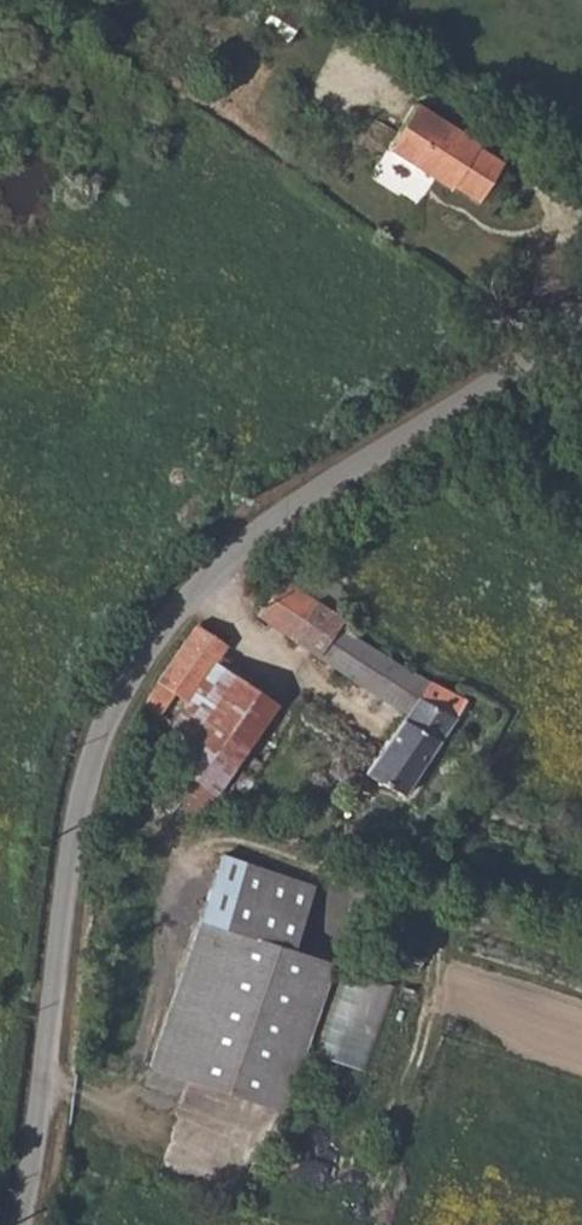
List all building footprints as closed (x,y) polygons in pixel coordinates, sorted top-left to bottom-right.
[(288,35),(299,12),(274,1),(263,24),(288,35)] [(394,152),(475,205),(494,171),(470,156),(474,148),(419,114),(394,152)] [(472,209),(475,205),(394,152),(389,159),(472,209)] [(353,599),(297,557),(280,582),(341,620),(353,599)] [(362,774),(365,776),(401,796),(463,701),(335,631),(341,620),(280,582),(256,619),(402,714),(362,774)] [(161,672),(142,707),(157,717),(172,695),(183,705),(221,655),(222,646),(194,626),(161,672)] [(221,655),(183,705),(166,726),(186,740),(169,766),(214,796),(274,709),(235,680),(241,669),(221,655)] [(217,868),(205,906),(289,939),(302,900),(292,896),(217,868)] [(205,906),(195,935),(280,967),(289,939),(205,906)] [(195,935),(139,1080),(249,1117),(299,975),(280,967),(195,935)] [(373,1066),(390,980),(338,970),(321,1056),(373,1066)]
